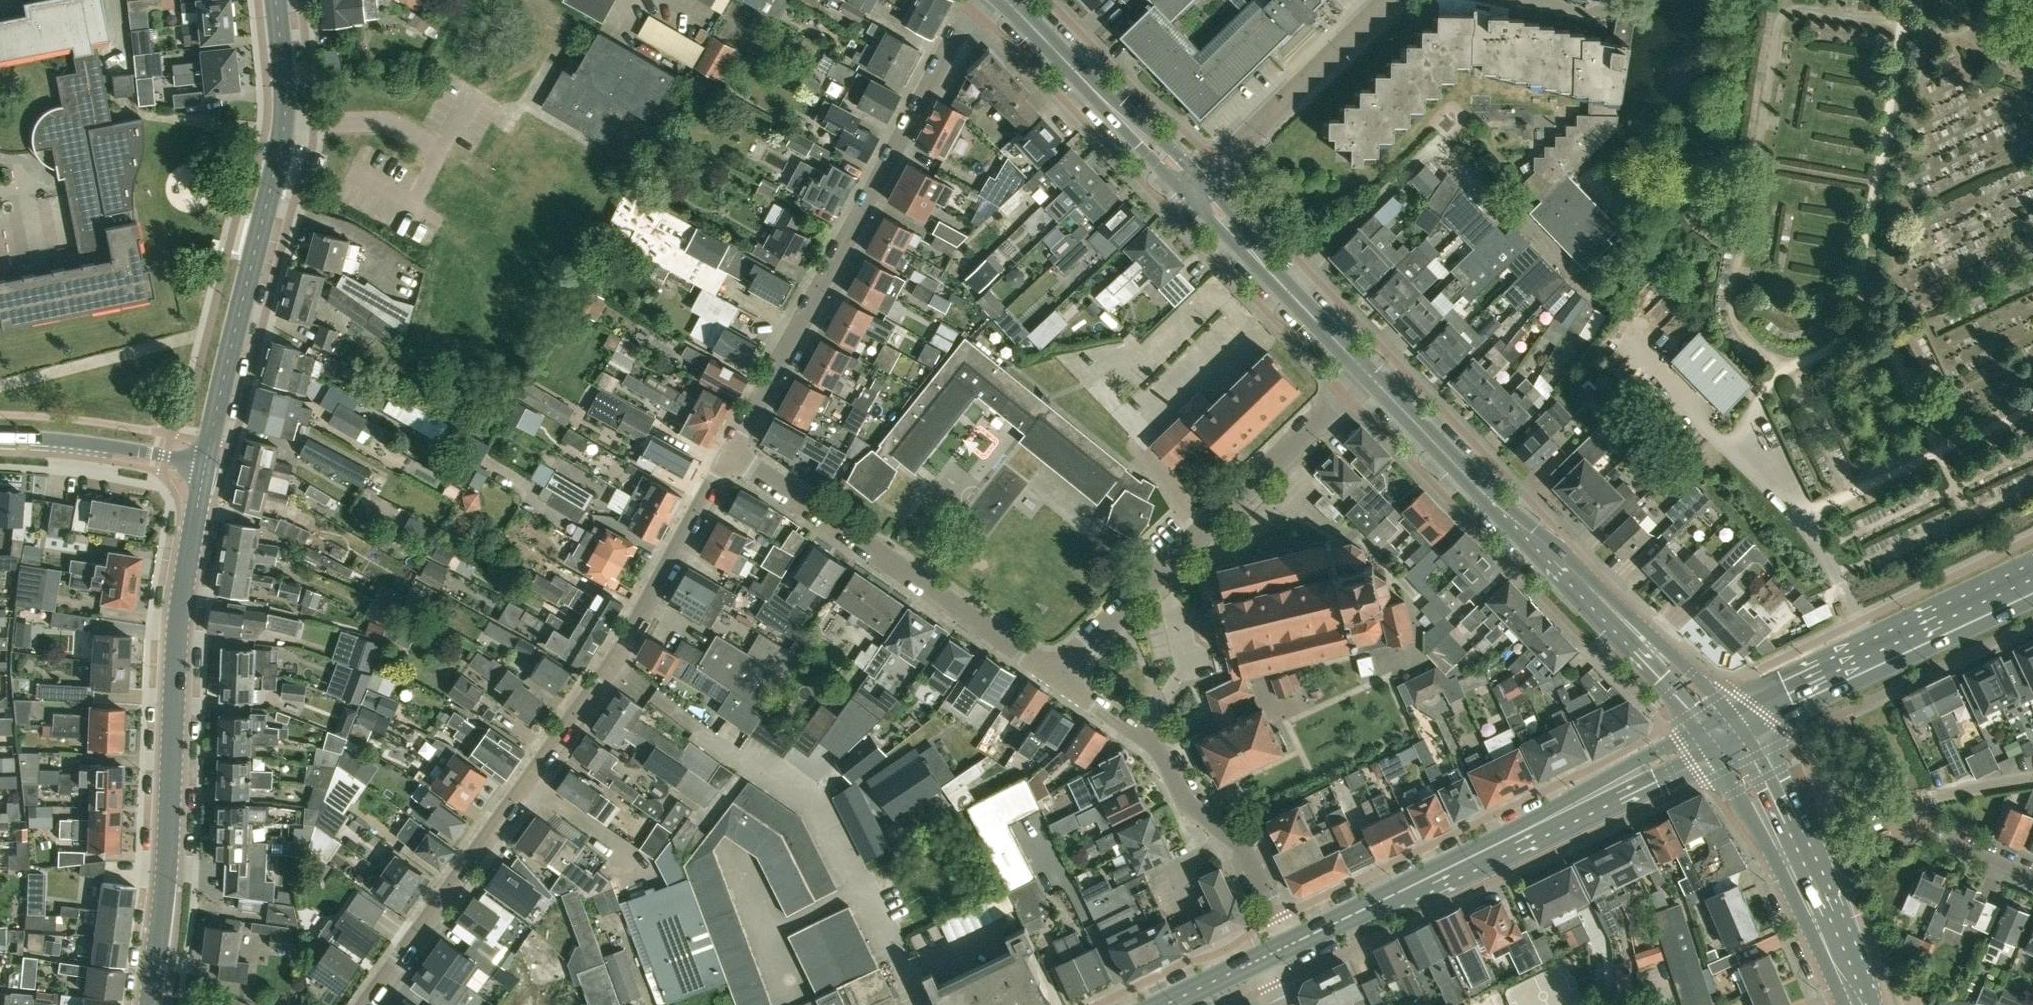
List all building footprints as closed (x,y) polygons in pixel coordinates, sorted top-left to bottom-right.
[(91,48),(90,42),(107,38),(107,39),(109,39),(101,0),(30,0),(29,0),(22,2),(24,14),(0,18),(0,59),(30,53),(67,46),(71,45),(76,72),(56,76),(62,105),(59,106),(56,106),(53,107),(51,108),(46,111),(42,114),(39,117),(37,120),(35,123),(34,127),(32,133),(32,139),(32,140),(32,143),(32,145),(33,148),(34,150),(58,146),(60,156),(61,163),(55,164),(58,179),(64,178),(81,264),(0,279),(0,325),(1,328),(154,298),(148,267),(142,268),(140,257),(141,257),(137,238),(139,238),(136,221),(131,222),(129,211),(133,210),(132,203),(132,195),(133,190),(133,184),(135,176),(137,171),(140,162),(141,157),(142,151),(143,146),(144,142),(144,137),(144,133),(143,126),(142,120),(141,116),(140,116),(140,118),(112,124),(97,47),(91,48)] [(129,14),(164,10),(163,0),(139,0),(127,1),(129,14)] [(230,18),(228,0),(203,0),(180,2),(181,12),(196,10),(197,21),(230,18)] [(379,16),(378,0),(320,0),(322,27),(352,24),(352,22),(366,21),(366,18),(379,16)] [(604,21),(614,2),(611,0),(565,0),(604,21)] [(721,11),(728,0),(701,0),(721,11)] [(756,8),(774,18),(785,0),(761,0),(756,8)] [(826,2),(860,21),(865,12),(844,0),(827,0),(826,2)] [(942,19),(953,0),(952,0),(914,0),(912,3),(942,19)] [(1093,8),(1101,0),(1085,0),(1093,8)] [(1190,98),(1196,99),(1203,100),(1209,99),(1215,96),(1221,93),(1262,53),(1263,54),(1264,54),(1266,54),(1267,54),(1268,53),(1304,18),(1307,22),(1318,12),(1314,9),(1323,0),(1251,0),(1248,3),(1246,0),(1232,0),(1241,9),(1200,50),(1172,20),(1192,0),(1150,0),(1153,3),(1120,36),(1139,55),(1144,50),(1149,55),(1147,57),(1156,67),(1179,90),(1184,95),(1190,98)] [(1616,130),(1638,0),(1599,0),(1619,4),(1613,43),(1600,40),(1600,37),(1585,36),(1585,33),(1569,33),(1569,30),(1554,29),(1554,26),(1539,26),(1539,22),(1524,22),(1524,19),(1508,18),(1508,15),(1491,15),(1490,11),(1475,7),(1475,1),(1470,0),(1456,0),(1454,10),(1454,13),(1438,13),(1438,29),(1423,29),(1422,44),(1407,43),(1407,59),(1392,58),(1392,74),(1376,73),(1376,89),(1361,89),(1361,104),(1345,104),(1345,119),(1330,119),(1329,136),(1335,136),(1335,146),(1352,146),(1352,163),(1363,164),(1364,154),(1379,155),(1379,139),(1395,140),(1395,124),(1410,125),(1410,109),(1426,110),(1426,95),(1441,95),(1441,79),(1457,80),(1457,64),(1472,65),(1472,61),(1482,61),(1482,71),(1497,71),(1497,74),(1512,75),(1512,78),(1528,78),(1528,82),(1543,82),(1543,85),(1558,86),(1558,89),(1574,89),(1574,92),(1589,93),(1588,115),(1577,115),(1577,116),(1578,116),(1578,125),(1567,125),(1567,136),(1556,136),(1556,146),(1545,146),(1545,157),(1535,157),(1535,167),(1533,167),(1533,169),(1535,171),(1524,181),(1541,199),(1529,211),(1586,270),(1613,245),(1609,241),(1620,229),(1568,175),(1616,130)] [(932,39),(942,19),(912,3),(907,12),(902,22),(932,39)] [(426,18),(415,12),(413,16),(411,19),(409,23),(424,31),(430,21),(426,18)] [(649,16),(638,34),(692,65),(703,47),(649,16)] [(184,44),(212,41),(232,39),(230,18),(197,21),(189,22),(191,35),(183,35),(184,44)] [(919,49),(902,40),(889,32),(872,23),(868,31),(878,37),(873,46),(910,67),(919,49)] [(133,53),(147,52),(153,51),(151,40),(145,41),(144,28),(130,30),(133,53)] [(583,130),(583,131),(595,138),(607,144),(628,107),(650,119),(675,76),(599,32),(582,64),(571,57),(564,69),(563,71),(544,104),(584,128),(583,130)] [(733,47),(716,37),(698,69),(712,76),(724,55),(728,57),(733,47)] [(910,67),(873,46),(868,43),(862,54),(857,51),(853,60),(869,69),(870,68),(900,84),(910,67)] [(179,73),(235,67),(233,47),(200,51),(201,61),(175,64),(176,74),(179,74),(179,73)] [(982,99),(988,93),(1008,113),(1008,112),(1023,128),(1024,127),(1039,114),(1023,97),(1029,92),(1024,87),(1012,74),(990,51),(968,72),(969,73),(962,85),(961,87),(955,97),(956,98),(951,107),(968,116),(973,107),(974,107),(982,99)] [(135,78),(149,76),(147,52),(133,53),(135,78)] [(850,87),(845,97),(856,103),(887,120),(900,95),(873,80),(835,60),(827,75),(850,87)] [(237,88),(237,87),(235,67),(179,73),(179,74),(176,74),(177,83),(203,80),(204,91),(237,88)] [(796,79),(815,91),(820,82),(801,71),(796,79)] [(133,95),(132,87),(130,73),(112,75),(114,96),(133,95)] [(138,105),(152,104),(149,76),(135,78),(138,105)] [(701,113),(711,118),(724,96),(714,90),(701,113)] [(175,107),(201,104),(200,92),(174,95),(175,107)] [(878,137),(850,122),(854,114),(825,100),(815,120),(842,134),(836,145),(866,160),(878,137)] [(951,107),(938,100),(916,142),(945,158),(968,116),(951,107)] [(1026,150),(1040,164),(1055,149),(1052,146),(1062,137),(1042,118),(1009,150),(1015,156),(1026,150)] [(826,162),(833,150),(794,129),(788,140),(826,162)] [(1064,187),(1088,164),(1071,147),(1045,173),(1052,180),(1055,177),(1062,184),(1064,187)] [(1674,155),(1666,152),(1662,162),(1670,165),(1674,155)] [(847,195),(857,177),(830,163),(826,170),(804,158),(797,170),(802,173),(847,195)] [(1001,206),(1030,179),(1009,158),(996,180),(991,177),(981,194),(1001,206)] [(1520,166),(1524,174),(1533,169),(1528,161),(1520,166)] [(1442,179),(1426,163),(1412,177),(1428,193),(1442,179)] [(899,182),(934,201),(944,183),(909,164),(899,182)] [(1104,181),(1088,164),(1064,187),(1061,190),(1062,191),(1055,198),(1058,202),(1049,211),(1060,223),(1069,214),(1080,203),(1104,181)] [(847,195),(802,173),(797,170),(790,184),(803,191),(801,194),(837,214),(847,195)] [(1442,214),(1459,187),(1446,173),(1423,207),(1436,222),(1440,217),(1442,214)] [(1030,179),(1001,206),(1007,213),(1036,186),(1030,179)] [(1098,221),(1095,217),(1118,195),(1115,192),(1117,191),(1117,188),(1110,181),(1108,181),(1106,183),(1104,181),(1080,203),(1069,214),(1076,222),(1064,234),(1066,235),(1049,251),(1058,261),(1078,242),(1086,235),(1084,234),(1098,221)] [(924,219),(934,201),(899,182),(889,200),(924,219)] [(745,249),(715,232),(713,236),(660,208),(661,206),(628,187),(605,234),(658,262),(695,283),(704,287),(706,288),(718,266),(742,279),(747,270),(757,275),(750,289),(777,304),(778,302),(782,304),(788,292),(785,290),(790,281),(775,272),(776,270),(743,252),(745,249)] [(1458,231),(1477,205),(1459,187),(1442,214),(1458,231)] [(1386,203),(1395,213),(1406,202),(1397,192),(1386,203)] [(765,245),(758,241),(752,252),(777,265),(782,255),(797,263),(810,238),(795,230),(802,217),(775,202),(765,221),(775,227),(765,245)] [(1134,206),(1131,209),(1125,203),(1110,217),(1088,238),(1094,244),(1096,246),(1106,257),(1119,244),(1128,235),(1143,221),(1142,220),(1145,217),(1134,206)] [(1474,248),(1497,226),(1477,205),(1458,231),(1474,248)] [(988,218),(978,213),(973,222),(980,226),(988,218)] [(1352,278),(1388,244),(1390,242),(1382,235),(1388,229),(1374,214),(1331,255),(1341,266),(1352,278)] [(905,249),(908,243),(916,247),(922,236),(886,216),(876,234),(905,249)] [(937,219),(931,231),(935,233),(959,246),(969,236),(937,219)] [(1507,266),(1522,252),(1497,226),(1474,248),(1451,270),(1454,273),(1427,299),(1421,293),(1393,320),(1414,342),(1439,318),(1452,306),(1463,295),(1470,302),(1495,277),(1507,266)] [(1130,278),(1166,245),(1158,238),(1160,236),(1152,227),(1150,229),(1148,227),(1127,248),(1134,255),(1131,258),(1134,261),(1123,271),(1120,268),(1105,284),(1108,286),(1114,293),(1130,278)] [(341,270),(349,241),(332,236),(332,235),(326,233),(326,234),(316,232),(308,261),(341,270)] [(959,246),(935,233),(929,243),(950,254),(959,246)] [(905,249),(876,234),(867,250),(902,269),(906,261),(900,258),(905,249)] [(1058,261),(1054,264),(1063,274),(1067,270),(1086,251),(1078,242),(1058,261)] [(1518,277),(1542,255),(1531,243),(1522,252),(1507,266),(1518,277)] [(1395,266),(1410,251),(1403,244),(1395,251),(1388,244),(1352,278),(1364,290),(1392,263),(1395,266)] [(1153,275),(1161,283),(1182,263),(1180,260),(1182,259),(1174,250),(1172,252),(1166,245),(1130,278),(1137,286),(1148,276),(1150,278),(1153,275)] [(1425,267),(1430,262),(1415,246),(1410,251),(1395,266),(1398,269),(1369,296),(1381,308),(1425,267)] [(1532,293),(1557,270),(1542,255),(1518,277),(1503,292),(1517,308),(1532,293)] [(967,277),(980,291),(1000,271),(987,258),(967,277)] [(898,297),(907,280),(867,259),(858,275),(898,297)] [(695,283),(658,262),(651,276),(663,283),(666,277),(691,291),(695,283)] [(283,291),(318,301),(326,276),(290,266),(283,291)] [(1421,293),(1420,292),(1435,277),(1425,267),(1381,308),(1393,320),(1421,293)] [(1021,270),(1020,268),(1013,268),(1007,273),(1006,273),(1006,281),(1012,286),(1019,287),(1025,282),(1025,274),(1021,270)] [(1543,304),(1566,280),(1557,270),(1532,293),(1537,298),(1543,304)] [(337,285),(375,312),(407,335),(415,305),(394,300),(369,282),(367,285),(344,272),(337,285)] [(1194,287),(1189,281),(1179,272),(1162,290),(1175,304),(1194,287)] [(920,284),(934,291),(940,282),(926,274),(920,284)] [(898,297),(858,275),(848,292),(888,314),(898,297)] [(1554,318),(1556,316),(1577,291),(1566,280),(1543,304),(1540,306),(1554,318)] [(934,291),(920,284),(919,283),(912,294),(928,303),(934,291)] [(365,325),(375,312),(337,285),(328,299),(365,325)] [(1111,295),(1114,293),(1108,286),(1097,296),(1110,310),(1118,302),(1111,295)] [(737,305),(706,288),(704,287),(692,307),(715,320),(710,328),(713,329),(706,342),(715,346),(714,349),(726,355),(743,365),(749,354),(751,355),(756,346),(754,345),(756,342),(725,325),(737,305)] [(587,289),(576,309),(595,320),(606,300),(587,289)] [(1007,308),(990,289),(978,300),(995,320),(996,319),(1007,308)] [(312,323),(318,301),(283,291),(277,313),(312,323)] [(836,316),(864,332),(868,325),(874,328),(880,318),(845,299),(836,316)] [(1587,302),(1568,328),(1579,335),(1595,310),(1587,302)] [(1422,350),(1418,354),(1428,365),(1438,355),(1470,325),(1452,306),(1439,318),(1446,325),(1420,349),(1422,350)] [(1007,308),(996,319),(1019,344),(1031,332),(1008,308),(1007,308)] [(860,340),(864,332),(836,316),(826,333),(862,352),(866,343),(860,340)] [(1042,349),(1061,331),(1048,317),(1029,335),(1042,349)] [(1438,355),(1428,365),(1433,371),(1438,376),(1442,372),(1444,373),(1472,346),(1475,349),(1499,325),(1492,318),(1477,333),(1470,325),(1438,355)] [(336,341),(340,331),(328,326),(321,324),(315,341),(324,347),(333,351),(336,341)] [(1512,341),(1510,342),(1512,344),(1515,347),(1527,331),(1523,328),(1522,328),(1512,341)] [(954,339),(937,329),(931,339),(948,349),(954,339)] [(1753,385),(1700,330),(1671,359),(1724,413),(1753,385)] [(629,340),(624,336),(616,350),(615,351),(609,362),(629,373),(630,371),(643,348),(629,340)] [(1019,441),(1098,504),(1106,493),(1115,501),(1114,503),(1112,503),(1112,504),(1113,505),(1106,524),(1135,539),(1148,523),(1149,524),(1149,523),(1148,522),(1154,504),(1147,500),(1155,485),(1143,478),(1141,481),(1126,469),(1126,467),(965,337),(880,444),(881,445),(876,451),(873,449),(858,461),(857,461),(856,461),(857,462),(847,480),(873,500),(888,488),(889,488),(890,487),(889,487),(898,469),(897,468),(902,462),(916,473),(917,472),(915,471),(975,396),(977,398),(979,396),(1025,433),(1019,441)] [(858,359),(840,349),(823,339),(814,357),(842,372),(846,364),(853,367),(858,359)] [(1502,353),(1507,347),(1500,340),(1477,362),(1473,359),(1451,380),(1462,391),(1502,353)] [(302,350),(302,349),(271,341),(266,359),(312,373),(316,357),(302,350)] [(939,358),(939,357),(943,350),(928,342),(924,350),(939,358)] [(1492,378),(1509,362),(1511,364),(1521,354),(1510,342),(1507,347),(1502,353),(1462,391),(1462,392),(1463,392),(1467,396),(1466,400),(1471,406),(1475,404),(1479,408),(1501,386),(1492,378)] [(889,372),(900,352),(884,343),(874,363),(889,372)] [(746,376),(746,377),(688,345),(682,355),(706,369),(700,380),(702,381),(702,380),(735,398),(735,399),(736,399),(748,377),(746,376)] [(1205,435),(1214,444),(1228,459),(1239,448),(1239,447),(1300,388),(1278,365),(1280,363),(1268,351),(1213,405),(1200,391),(1180,409),(1184,414),(1152,445),(1172,466),(1205,435)] [(837,380),(842,372),(814,357),(804,373),(840,393),(844,384),(837,380)] [(307,390),(312,373),(266,359),(261,378),(301,389),(301,388),(307,390)] [(722,425),(676,400),(648,384),(643,381),(629,373),(624,382),(652,397),(670,407),(671,407),(672,407),(672,408),(689,417),(681,431),(692,437),(710,447),(722,425)] [(697,401),(681,392),(647,374),(643,381),(648,384),(676,400),(722,425),(734,403),(705,387),(697,401)] [(869,387),(878,392),(884,380),(876,376),(869,387)] [(797,378),(788,395),(816,411),(823,414),(832,397),(797,378)] [(1534,386),(1527,378),(1509,395),(1501,386),(1479,408),(1494,423),(1494,424),(1495,425),(1534,386)] [(526,382),(517,400),(519,401),(536,410),(565,427),(575,409),(526,382)] [(390,390),(377,383),(365,404),(378,411),(390,390)] [(641,442),(656,416),(601,384),(587,410),(641,442)] [(878,392),(869,387),(864,384),(853,405),(866,412),(878,392)] [(287,417),(299,420),(303,421),(309,425),(313,409),(302,406),(304,400),(259,386),(254,406),(287,416),(287,417)] [(1525,410),(1542,394),(1534,386),(1495,425),(1494,430),(1503,438),(1528,413),(1525,410)] [(1608,415),(1618,405),(1602,389),(1592,399),(1606,414),(1608,415)] [(812,419),(816,411),(788,395),(779,412),(814,431),(819,422),(812,419)] [(394,420),(478,467),(489,446),(406,399),(394,420)] [(1536,467),(1550,453),(1559,444),(1551,436),(1572,416),(1557,400),(1548,409),(1551,413),(1539,424),(1537,422),(1526,433),(1528,435),(1516,447),(1536,467)] [(509,420),(525,429),(536,410),(519,401),(509,420)] [(341,403),(335,414),(360,429),(364,431),(370,420),(341,403)] [(855,433),(866,412),(853,405),(842,425),(855,433)] [(294,438),(299,420),(287,417),(287,416),(254,406),(249,425),(294,438)] [(364,431),(360,429),(335,414),(331,412),(326,421),(364,442),(369,434),(364,431)] [(1615,421),(1623,429),(1632,421),(1624,412),(1615,421)] [(830,447),(793,427),(776,417),(763,441),(764,442),(764,440),(792,457),(798,447),(822,461),(817,469),(831,477),(846,453),(831,445),(830,447)] [(1382,472),(1376,466),(1389,454),(1362,426),(1359,429),(1357,427),(1348,436),(1350,438),(1347,441),(1359,453),(1350,461),(1365,477),(1378,490),(1385,483),(1382,472)] [(584,451),(590,440),(567,428),(561,438),(584,451)] [(1574,507),(1604,478),(1592,465),(1612,446),(1596,429),(1563,461),(1571,470),(1554,487),(1574,507)] [(683,476),(684,474),(693,457),(652,434),(636,462),(653,471),(657,463),(683,476)] [(846,453),(845,453),(853,458),(870,444),(857,434),(846,453)] [(1647,437),(1639,444),(1647,452),(1655,444),(1647,437)] [(279,447),(265,443),(245,438),(240,461),(291,474),(293,465),(275,461),(279,447)] [(310,438),(301,455),(363,489),(372,473),(310,438)] [(1344,460),(1342,462),(1334,453),(1332,455),(1330,453),(1319,464),(1321,466),(1314,473),(1333,493),(1338,488),(1343,494),(1348,489),(1358,500),(1346,512),(1368,533),(1387,516),(1396,508),(1378,490),(1365,477),(1350,461),(1347,464),(1344,460)] [(285,494),(291,474),(240,461),(235,481),(285,494)] [(1669,470),(1677,480),(1685,472),(1677,463),(1669,470)] [(460,465),(452,479),(462,485),(470,471),(460,465)] [(487,474),(478,469),(470,483),(480,488),(487,474)] [(555,491),(569,499),(584,508),(593,493),(555,471),(547,487),(555,491)] [(672,516),(683,497),(643,475),(637,485),(639,486),(634,495),(672,516)] [(1604,478),(1574,507),(1592,526),(1609,509),(1618,518),(1640,497),(1624,481),(1615,489),(1604,478)] [(290,495),(285,494),(235,481),(230,503),(231,504),(232,504),(263,512),(263,511),(267,498),(288,503),(290,495)] [(326,506),(331,497),(310,485),(306,494),(326,506)] [(1675,521),(1691,506),(1704,494),(1696,485),(1667,513),(1675,521)] [(741,489),(729,512),(767,533),(775,520),(779,523),(784,514),(768,504),(741,489)] [(1412,532),(1439,505),(1424,489),(1403,510),(1398,505),(1396,508),(1387,516),(1368,533),(1377,543),(1407,514),(1410,517),(1403,523),(1412,532)] [(20,556),(26,524),(19,524),(22,492),(0,490),(0,523),(14,524),(10,555),(20,556)] [(549,501),(548,503),(562,511),(569,499),(555,491),(549,501)] [(463,495),(466,510),(481,507),(478,492),(463,495)] [(1394,505),(1400,499),(1395,494),(1392,494),(1388,498),(1394,505)] [(619,520),(658,542),(672,516),(634,495),(625,513),(623,512),(619,520)] [(1325,495),(1316,504),(1333,521),(1342,512),(1325,495)] [(115,503),(92,499),(76,497),(75,505),(76,505),(72,529),(88,532),(113,536),(115,528),(140,532),(141,530),(143,530),(145,520),(143,520),(145,509),(129,506),(130,501),(116,498),(115,503)] [(58,536),(60,527),(64,503),(52,501),(47,534),(58,536)] [(1623,557),(1638,543),(1648,532),(1639,522),(1648,514),(1636,502),(1627,511),(1631,515),(1606,540),(1623,557)] [(76,505),(75,505),(64,503),(60,527),(72,529),(76,505)] [(1437,544),(1434,541),(1454,521),(1439,505),(1412,532),(1423,544),(1411,556),(1417,563),(1436,545),(1437,544)] [(1691,506),(1675,521),(1662,534),(1669,541),(1698,514),(1691,506)] [(310,528),(282,515),(276,529),(304,542),(310,528)] [(411,515),(402,531),(426,545),(435,529),(411,515)] [(750,547),(755,539),(720,520),(711,537),(738,552),(743,543),(750,547)] [(261,528),(247,525),(227,522),(223,545),(280,555),(282,545),(259,541),(261,528)] [(587,530),(581,541),(622,565),(634,543),(597,523),(593,530),(588,527),(587,530)] [(782,547),(796,555),(807,538),(794,529),(782,547)] [(1444,552),(1436,545),(1417,563),(1406,574),(1417,586),(1439,565),(1444,570),(1452,561),(1461,570),(1482,550),(1465,532),(1444,552)] [(1745,535),(1718,560),(1727,569),(1733,564),(1753,544),(1745,535)] [(739,575),(748,558),(738,552),(711,537),(701,554),(739,575)] [(1313,659),(1315,658),(1316,662),(1319,661),(1319,657),(1320,657),(1320,656),(1334,653),(1335,655),(1337,654),(1337,656),(1351,653),(1350,651),(1352,651),(1353,653),(1358,652),(1357,651),(1390,643),(1390,644),(1414,639),(1405,600),(1392,603),(1390,591),(1391,592),(1390,589),(1389,589),(1387,581),(1388,581),(1387,579),(1385,577),(1385,578),(1378,573),(1379,572),(1375,570),(1373,564),(1362,567),(1366,560),(1363,549),(1353,542),(1333,547),(1331,538),(1326,540),(1327,542),(1324,542),(1324,540),(1310,544),(1310,546),(1308,546),(1308,548),(1294,552),(1294,551),(1293,551),(1292,548),(1289,548),(1290,552),(1289,552),(1289,553),(1275,557),(1274,554),(1272,555),(1273,557),(1258,560),(1257,560),(1256,556),(1253,557),(1254,560),(1253,561),(1253,562),(1239,565),(1238,563),(1236,563),(1236,562),(1222,565),(1222,567),(1221,567),(1220,565),(1217,566),(1217,568),(1207,571),(1210,581),(1209,581),(1205,587),(1207,595),(1213,598),(1214,604),(1211,605),(1213,613),(1216,625),(1218,638),(1219,638),(1221,647),(1222,646),(1226,653),(1227,653),(1231,669),(1233,678),(1207,690),(1220,729),(1198,740),(1213,770),(1212,774),(1215,775),(1219,783),(1283,752),(1283,751),(1288,749),(1279,729),(1273,731),(1262,708),(1235,721),(1230,704),(1253,693),(1246,678),(1246,676),(1248,675),(1249,677),(1262,674),(1262,672),(1264,671),(1264,669),(1278,666),(1279,666),(1280,670),(1283,669),(1282,665),(1283,665),(1298,661),(1298,663),(1300,663),(1299,661),(1313,657),(1313,659)] [(335,541),(330,550),(342,557),(347,547),(335,541)] [(611,586),(622,565),(581,541),(574,553),(571,551),(565,561),(611,586)] [(1661,584),(1684,561),(1666,543),(1643,565),(1661,584)] [(40,546),(25,544),(23,554),(22,561),(33,563),(37,564),(40,547),(40,546)] [(432,555),(447,563),(453,551),(437,544),(432,555)] [(796,555),(782,547),(775,544),(770,554),(778,558),(771,571),(781,576),(796,555)] [(1753,544),(1733,564),(1740,571),(1751,560),(1759,561),(1762,563),(1767,558),(1753,544)] [(279,564),(280,555),(223,545),(219,567),(254,574),(256,560),(279,564)] [(796,605),(798,603),(829,556),(824,552),(822,549),(818,546),(814,546),(813,545),(794,572),(802,578),(787,599),(796,605)] [(301,559),(317,568),(320,562),(339,572),(343,565),(308,547),(301,559)] [(1458,596),(1464,602),(1500,568),(1482,550),(1461,570),(1452,579),(1463,590),(1458,596)] [(68,571),(73,571),(136,581),(140,557),(109,552),(107,564),(70,558),(68,571)] [(1684,561),(1661,584),(1679,602),(1692,589),(1710,572),(1693,553),(1684,561)] [(827,595),(835,584),(846,567),(844,566),(843,563),(839,560),(835,560),(829,556),(798,603),(806,609),(820,589),(827,595)] [(417,579),(437,590),(447,571),(427,560),(417,579)] [(47,568),(20,564),(19,569),(15,604),(41,608),(44,584),(47,568)] [(1719,592),(1740,571),(1733,564),(1699,596),(1706,603),(1695,614),(1713,632),(1736,610),(1719,592)] [(254,574),(219,567),(216,591),(235,594),(250,597),(252,583),(274,587),(272,594),(279,596),(298,600),(301,587),(283,582),(283,580),(276,578),(276,577),(254,574)] [(737,594),(707,577),(689,567),(679,585),(722,609),(726,602),(731,605),(737,594)] [(781,576),(771,571),(768,569),(760,583),(753,579),(747,588),(766,601),(773,591),(772,590),(781,576)] [(132,606),(136,581),(73,571),(71,584),(103,589),(101,601),(132,606)] [(854,624),(879,587),(855,571),(837,598),(854,610),(848,619),(854,624)] [(535,573),(527,586),(556,604),(560,598),(564,591),(550,582),(535,573)] [(556,573),(550,582),(564,591),(570,582),(556,573)] [(1504,617),(1526,595),(1515,584),(1514,585),(1510,581),(1491,599),(1490,598),(1481,607),(1478,604),(1460,621),(1471,632),(1484,620),(1492,628),(1504,617)] [(595,597),(579,588),(573,584),(568,593),(569,594),(574,597),(613,621),(623,604),(600,590),(595,597)] [(419,615),(430,593),(414,585),(403,607),(404,607),(419,615)] [(711,627),(722,609),(679,585),(669,602),(700,621),(711,627)] [(885,631),(892,620),(903,604),(879,587),(854,624),(861,628),(864,625),(871,630),(875,624),(885,631)] [(317,608),(322,594),(316,591),(307,588),(305,594),(302,603),(311,606),(317,608)] [(787,600),(774,591),(766,601),(788,617),(796,606),(787,600)] [(574,597),(569,594),(565,601),(585,614),(580,621),(604,636),(613,621),(574,597)] [(1512,625),(1521,634),(1543,613),(1526,595),(1504,617),(1492,628),(1485,635),(1493,643),(1512,625)] [(766,601),(757,614),(796,639),(790,649),(801,655),(815,635),(801,625),(788,617),(766,601)] [(1429,601),(1421,608),(1426,613),(1437,625),(1446,618),(1429,601)] [(1829,615),(1832,613),(1827,602),(1825,603),(1809,611),(1814,622),(1829,615)] [(209,631),(229,634),(241,636),(243,624),(267,628),(269,613),(245,609),(245,605),(230,603),(230,608),(213,605),(209,631)] [(809,612),(797,604),(788,617),(801,625),(809,612)] [(1750,650),(1765,636),(1773,628),(1758,613),(1754,616),(1742,604),(1736,610),(1713,632),(1731,651),(1734,648),(1737,651),(1744,644),(1750,650)] [(902,647),(927,664),(938,647),(926,638),(935,625),(909,608),(886,642),(884,641),(880,647),(865,670),(875,676),(894,648),(899,652),(902,647)] [(585,667),(595,651),(555,627),(547,622),(527,609),(521,618),(550,635),(545,643),(561,652),(561,653),(568,657),(585,667)] [(90,616),(57,611),(53,610),(50,624),(88,630),(90,616)] [(1538,653),(1560,631),(1543,613),(1521,634),(1531,645),(1515,660),(1523,668),(1526,664),(1538,653)] [(561,619),(552,614),(547,622),(555,627),(595,651),(604,636),(580,621),(576,628),(561,619)] [(1427,653),(1437,643),(1454,627),(1446,618),(1436,625),(1427,631),(1427,653)] [(501,627),(495,637),(514,647),(515,646),(520,637),(501,627)] [(1570,644),(1572,642),(1560,631),(1538,653),(1526,664),(1534,673),(1521,686),(1523,691),(1540,683),(1552,678),(1549,674),(1557,667),(1556,667),(1575,648),(1570,644)] [(30,646),(31,635),(17,633),(16,644),(30,646)] [(92,660),(128,662),(130,636),(93,634),(92,660)] [(791,679),(734,644),(717,634),(706,652),(683,639),(675,653),(698,667),(718,680),(719,679),(732,687),(733,688),(743,695),(743,696),(755,704),(766,711),(767,712),(791,679)] [(380,642),(360,636),(351,664),(370,670),(380,642)] [(571,670),(555,659),(546,653),(547,651),(520,636),(520,637),(515,646),(514,647),(540,661),(531,675),(556,692),(562,683),(565,684),(572,674),(570,672),(571,670)] [(698,667),(675,653),(649,638),(638,656),(669,674),(671,672),(707,693),(718,680),(698,667)] [(957,677),(961,671),(972,654),(969,652),(969,649),(964,646),(961,646),(949,638),(933,661),(939,665),(929,680),(946,692),(956,677),(957,677)] [(2032,640),(2014,649),(2018,658),(2011,661),(2029,699),(2032,697),(2032,644),(2032,640)] [(865,670),(880,647),(871,642),(865,651),(861,649),(853,661),(865,670)] [(1427,653),(1440,666),(1446,673),(1455,663),(1437,643),(1427,653)] [(254,661),(255,648),(225,647),(224,673),(278,675),(279,662),(254,661)] [(791,679),(806,659),(801,655),(790,649),(788,647),(775,669),(791,679)] [(493,658),(491,661),(478,652),(469,664),(484,674),(486,671),(500,681),(496,686),(510,696),(505,702),(529,719),(530,717),(534,718),(539,710),(538,707),(543,700),(520,683),(523,679),(493,658)] [(987,655),(975,672),(954,704),(968,713),(976,701),(990,710),(995,702),(1007,685),(1014,674),(987,655)] [(1371,655),(1357,658),(1361,676),(1375,673),(1371,655)] [(2029,699),(2011,661),(2004,665),(1999,656),(1982,664),(2001,704),(2017,696),(2020,703),(2029,699)] [(128,668),(128,662),(92,660),(90,685),(90,686),(94,686),(127,688),(127,684),(134,684),(134,671),(128,668)] [(1455,663),(1446,673),(1449,677),(1456,675),(1461,670),(1455,663)] [(1985,712),(2001,704),(1982,664),(1964,673),(1969,682),(1962,685),(1961,683),(1960,684),(1979,723),(1988,719),(1985,712)] [(359,705),(359,704),(366,686),(371,673),(351,666),(339,698),(359,705)] [(1449,677),(1446,673),(1440,666),(1421,674),(1431,696),(1443,690),(1445,689),(1444,686),(1458,679),(1456,675),(1449,677)] [(1590,693),(1572,701),(1565,685),(1571,682),(1563,666),(1552,678),(1556,687),(1570,715),(1573,713),(1593,755),(1617,743),(1599,708),(1595,700),(1590,693)] [(387,672),(376,667),(368,685),(380,690),(387,672)] [(1481,668),(1458,679),(1464,692),(1487,681),(1481,668)] [(1613,686),(1607,691),(1587,671),(1580,678),(1590,693),(1595,700),(1599,708),(1617,743),(1644,730),(1646,719),(1628,701),(1627,701),(1613,686)] [(278,675),(224,673),(222,699),(264,701),(265,688),(277,689),(278,675)] [(1950,673),(1926,684),(1950,734),(1959,730),(1949,708),(1964,701),(1950,673)] [(1278,696),(1292,691),(1286,674),(1272,679),(1278,696)] [(1415,703),(1431,696),(1421,674),(1396,684),(1404,704),(1414,700),(1415,703)] [(483,690),(461,675),(449,693),(470,708),(483,690)] [(1544,693),(1556,687),(1552,678),(1540,683),(1544,693)] [(1031,721),(1038,710),(1049,694),(1028,679),(1010,706),(1018,711),(1011,722),(1020,728),(1027,718),(1031,721)] [(1458,679),(1444,686),(1445,689),(1443,690),(1449,702),(1464,694),(1463,693),(1464,692),(1458,679)] [(40,683),(39,697),(71,699),(72,684),(40,683)] [(304,699),(306,685),(282,683),(280,697),(304,699)] [(1493,689),(1499,702),(1503,700),(1509,697),(1505,689),(1502,683),(1492,687),(1493,689)] [(1926,684),(1902,696),(1916,724),(1930,717),(1940,739),(1941,739),(1950,735),(1950,734),(1926,684)] [(379,702),(383,694),(368,687),(361,702),(376,709),(392,715),(394,708),(379,702)] [(723,703),(717,712),(727,719),(743,696),(743,695),(733,688),(723,703)] [(657,745),(709,781),(721,763),(690,740),(684,749),(638,717),(644,708),(618,690),(605,709),(657,745)] [(900,701),(886,691),(872,710),(882,717),(900,701)] [(739,727),(755,704),(743,696),(727,719),(739,727)] [(826,731),(819,741),(830,749),(863,704),(852,696),(848,702),(840,712),(838,715),(833,721),(826,731)] [(1550,773),(1552,776),(1564,770),(1547,733),(1533,740),(1527,727),(1519,711),(1518,711),(1515,705),(1511,696),(1509,697),(1503,700),(1499,702),(1503,710),(1507,717),(1507,716),(1514,732),(1515,733),(1518,731),(1540,778),(1550,773)] [(12,698),(14,716),(15,724),(28,724),(28,713),(31,711),(31,699),(12,698)] [(804,729),(793,743),(809,755),(819,741),(826,731),(833,721),(838,715),(822,703),(818,710),(811,720),(804,729)] [(377,712),(371,709),(359,704),(359,705),(353,722),(369,730),(377,712)] [(766,711),(755,704),(739,727),(752,735),(765,715),(764,714),(766,711)] [(863,704),(830,749),(841,757),(857,741),(860,739),(861,737),(868,730),(877,722),(882,718),(877,714),(863,704)] [(1057,747),(1064,738),(1075,721),(1071,719),(1071,716),(1066,713),(1063,713),(1051,705),(1034,730),(1031,728),(1017,747),(1032,756),(1044,738),(1057,747)] [(72,726),(125,728),(125,713),(122,713),(122,708),(90,706),(90,718),(84,718),(81,713),(54,712),(54,725),(72,726)] [(657,745),(605,709),(592,728),(608,739),(618,746),(625,735),(640,746),(651,753),(657,745)] [(1547,733),(1564,770),(1576,764),(1575,761),(1585,756),(1563,710),(1553,714),(1560,727),(1547,733)] [(278,711),(277,719),(288,723),(291,716),(278,711)] [(476,727),(471,723),(456,712),(448,722),(460,728),(466,730),(514,766),(525,751),(491,726),(490,728),(476,727)] [(253,715),(242,715),(222,714),(222,718),(219,718),(219,729),(221,729),(221,732),(269,734),(279,737),(280,726),(253,725),(253,715)] [(776,722),(765,715),(752,735),(762,742),(776,722)] [(0,716),(0,726),(15,725),(15,724),(14,716),(0,716)] [(1088,765),(1096,753),(1107,736),(1096,729),(1095,725),(1091,722),(1087,723),(1084,720),(1065,748),(1064,748),(1045,766),(1051,773),(1071,759),(1074,755),(1088,765)] [(362,746),(369,730),(353,722),(347,737),(362,746)] [(786,729),(776,722),(762,742),(773,749),(786,729)] [(16,734),(15,725),(0,726),(0,734),(16,734)] [(72,726),(54,725),(52,725),(43,725),(42,735),(89,737),(88,747),(120,749),(121,744),(124,744),(125,728),(72,726)] [(1532,782),(1511,737),(1515,735),(1511,726),(1485,738),(1495,761),(1509,793),(1511,792),(1514,794),(1521,790),(1522,787),(1532,782)] [(514,766),(466,730),(460,728),(455,735),(475,749),(469,757),(503,782),(514,766)] [(341,753),(343,747),(347,737),(327,729),(321,748),(341,753)] [(798,737),(786,729),(773,749),(783,756),(798,737)] [(1016,731),(1007,744),(1015,749),(1024,737),(1016,731)] [(279,743),(279,737),(269,734),(221,732),(221,736),(218,736),(218,747),(220,747),(220,751),(252,752),(252,742),(279,743)] [(611,751),(587,734),(574,752),(593,765),(589,772),(609,786),(656,818),(663,809),(661,802),(654,797),(646,797),(639,792),(616,777),(619,773),(612,767),(619,757),(610,751),(611,751)] [(1940,739),(1939,740),(1948,760),(1957,778),(1968,773),(1967,771),(1959,755),(1950,735),(1941,739),(1940,739)] [(841,757),(838,759),(841,763),(854,779),(864,771),(866,769),(874,764),(879,759),(876,756),(867,744),(861,737),(860,739),(857,741),(841,757)] [(488,775),(472,764),(457,753),(455,748),(450,744),(437,738),(433,743),(438,747),(430,759),(445,770),(444,771),(476,792),(488,775)] [(1464,777),(1447,785),(1424,739),(1414,745),(1436,791),(1440,789),(1454,819),(1466,813),(1468,815),(1476,812),(1475,809),(1478,808),(1464,777)] [(2020,746),(2017,739),(2010,743),(2004,746),(2007,751),(2009,756),(2016,753),(2022,750),(2020,746)] [(2020,744),(2020,746),(2022,750),(2026,756),(2032,753),(2032,748),(2029,740),(2020,744)] [(675,786),(690,795),(705,807),(720,789),(708,781),(709,781),(657,745),(651,753),(644,764),(675,786)] [(1999,766),(1990,748),(1989,745),(1965,757),(1976,778),(1999,766)] [(341,753),(321,748),(315,746),(313,763),(336,767),(338,763),(341,753)] [(341,753),(338,763),(354,774),(355,775),(367,760),(343,747),(341,753)] [(1119,749),(1111,754),(1113,758),(1103,763),(1106,769),(1095,775),(1092,769),(1082,774),(1095,800),(1115,790),(1114,789),(1116,788),(1134,779),(1125,761),(1128,757),(1128,752),(1124,749),(1119,749)] [(23,782),(40,783),(41,753),(20,752),(23,782)] [(942,786),(920,752),(893,770),(873,784),(896,817),(942,786)] [(1398,752),(1379,761),(1389,781),(1408,772),(1398,752)] [(1509,793),(1495,761),(1484,766),(1477,752),(1466,757),(1488,803),(1497,799),(1500,800),(1508,797),(1508,793),(1509,793)] [(14,757),(0,757),(0,771),(2,771),(15,771),(15,769),(14,757)] [(251,769),(251,760),(220,759),(220,763),(217,762),(217,773),(219,774),(219,776),(273,778),(274,770),(251,769)] [(1378,760),(1371,763),(1378,777),(1384,774),(1378,760)] [(336,767),(313,763),(306,762),(303,782),(305,782),(316,785),(329,787),(336,767)] [(123,765),(91,764),(79,763),(79,775),(60,774),(59,783),(73,783),(119,785),(119,780),(122,780),(123,765)] [(329,787),(324,801),(343,814),(352,801),(354,802),(367,783),(355,775),(354,774),(338,763),(336,767),(329,787)] [(949,796),(966,787),(964,784),(981,772),(975,764),(942,786),(949,796)] [(591,779),(589,781),(572,769),(557,789),(596,817),(609,798),(599,791),(602,787),(591,779)] [(416,778),(421,782),(431,789),(434,786),(464,808),(476,792),(444,771),(436,781),(422,771),(416,778)] [(1366,783),(1360,771),(1344,778),(1350,791),(1366,783)] [(1039,775),(1028,781),(1038,800),(1048,795),(1039,775)] [(17,788),(17,776),(0,776),(0,788),(17,788)] [(273,788),(273,778),(219,776),(219,780),(217,780),(216,791),(219,791),(218,795),(250,796),(250,787),(273,788)] [(1008,890),(1035,876),(1008,823),(1040,807),(1025,777),(967,806),(1008,890)] [(744,808),(758,788),(749,781),(734,800),(744,808)] [(39,805),(40,783),(23,782),(25,804),(29,805),(39,805)] [(421,782),(412,795),(433,811),(427,819),(453,837),(466,819),(441,802),(444,798),(431,789),(421,782)] [(834,795),(841,808),(862,798),(853,782),(834,795)] [(119,785),(73,783),(59,783),(59,794),(90,795),(89,805),(121,806),(122,791),(119,791),(119,785)] [(324,801),(329,787),(316,785),(309,807),(321,808),(324,801)] [(1145,802),(1142,797),(1139,796),(1134,786),(1117,794),(1115,792),(1102,798),(1104,802),(1077,815),(1083,826),(1097,819),(1102,829),(1145,808),(1144,805),(1145,802)] [(966,787),(949,796),(958,809),(975,801),(966,787)] [(754,814),(767,794),(758,788),(744,808),(745,808),(754,814)] [(1403,793),(1424,836),(1449,824),(1434,793),(1420,800),(1414,788),(1403,793)] [(1372,796),(1398,849),(1417,840),(1402,807),(1393,811),(1383,791),(1372,796)] [(2032,822),(2032,792),(2032,793),(2024,812),(2008,805),(1995,835),(2022,847),(2032,822)] [(1697,793),(1668,807),(1684,841),(1704,832),(1709,843),(1715,840),(1716,845),(1689,857),(1697,871),(1704,885),(1711,881),(1747,866),(1728,834),(1728,833),(1722,822),(1705,795),(1697,793)] [(763,820),(777,801),(767,794),(754,814),(756,815),(763,820)] [(1371,822),(1353,830),(1369,862),(1398,849),(1372,796),(1361,802),(1371,822)] [(703,839),(714,848),(725,834),(745,808),(744,808),(734,800),(703,839)] [(1281,849),(1312,834),(1307,822),(1317,818),(1309,800),(1299,806),(1298,804),(1267,819),(1269,822),(1266,826),(1270,834),(1275,835),(1281,849)] [(773,827),(786,807),(777,801),(763,820),(767,823),(773,827)] [(269,805),(238,804),(218,803),(218,807),(216,807),(215,817),(218,818),(217,821),(254,823),(268,823),(268,822),(275,822),(275,817),(268,817),(269,805)] [(55,805),(39,805),(29,805),(28,826),(54,827),(55,805)] [(315,824),(321,808),(309,807),(306,806),(305,823),(311,823),(315,825),(315,824)] [(783,834),(796,814),(786,807),(773,827),(783,834)] [(1327,819),(1318,823),(1321,830),(1330,825),(1347,817),(1342,807),(1325,815),(1327,819)] [(59,827),(117,830),(117,824),(121,824),(121,810),(89,808),(89,819),(59,818),(59,827)] [(725,834),(736,841),(756,815),(754,814),(745,808),(725,834)] [(1127,849),(1160,833),(1151,813),(1097,839),(1102,849),(1122,839),(1127,849)] [(785,839),(807,828),(801,817),(796,814),(783,834),(785,839)] [(763,820),(756,815),(736,841),(747,849),(767,823),(763,820)] [(455,848),(410,816),(398,833),(399,839),(440,869),(440,868),(440,869),(455,848)] [(570,863),(581,848),(537,816),(518,842),(546,862),(547,861),(562,872),(561,874),(578,886),(578,888),(582,898),(593,894),(614,886),(611,879),(598,869),(593,875),(588,871),(585,875),(570,863)] [(1312,834),(1281,849),(1275,852),(1293,892),(1302,895),(1369,862),(1353,830),(1347,817),(1330,825),(1340,848),(1323,855),(1313,834),(1312,834)] [(1682,842),(1680,843),(1668,818),(1645,829),(1660,860),(1675,853),(1687,877),(1679,881),(1685,893),(1704,885),(1697,871),(1689,857),(1682,842)] [(253,841),(254,823),(217,821),(217,824),(215,824),(214,834),(217,834),(217,839),(253,841)] [(677,833),(659,821),(639,849),(655,860),(677,833)] [(311,823),(305,823),(293,822),(293,841),(308,842),(315,825),(311,823)] [(747,849),(757,856),(783,834),(773,827),(767,823),(747,849)] [(306,848),(326,862),(340,841),(315,824),(315,825),(308,842),(306,848)] [(25,827),(15,827),(16,840),(25,840),(25,827)] [(117,836),(117,830),(59,827),(59,836),(88,838),(88,849),(120,851),(120,836),(117,836)] [(790,849),(812,838),(807,828),(785,839),(790,849)] [(1639,871),(1648,867),(1656,884),(1665,880),(1656,860),(1652,862),(1638,832),(1623,839),(1624,840),(1622,841),(1637,872),(1639,871)] [(1117,881),(1153,864),(1171,855),(1160,833),(1127,849),(1133,861),(1113,871),(1117,881)] [(757,856),(762,866),(792,852),(790,849),(785,839),(783,834),(757,856)] [(796,859),(817,849),(812,838),(790,849),(792,852),(796,859)] [(253,842),(253,841),(217,839),(216,844),(214,844),(214,854),(216,854),(216,858),(241,859),(241,863),(240,880),(236,880),(226,879),(225,894),(269,900),(273,901),(274,882),(265,881),(266,851),(267,851),(268,842),(253,842)] [(684,864),(688,875),(720,863),(714,848),(703,839),(684,864)] [(1080,856),(1096,849),(1091,839),(1075,846),(1080,856)] [(1637,872),(1622,841),(1596,853),(1614,890),(1615,890),(1620,900),(1629,896),(1621,881),(1636,873),(1635,873),(1637,872)] [(798,864),(801,870),(822,859),(817,849),(796,859),(798,864)] [(84,863),(84,862),(84,851),(58,850),(58,865),(81,863),(80,863),(84,863)] [(423,873),(407,861),(392,851),(387,858),(391,861),(384,872),(413,892),(421,881),(419,879),(423,873)] [(796,859),(792,852),(762,866),(768,878),(798,864),(796,859)] [(1614,890),(1596,853),(1577,862),(1598,904),(1594,906),(1608,935),(1621,928),(1610,906),(1620,901),(1620,900),(1615,890),(1614,890)] [(10,856),(10,869),(29,868),(28,856),(10,856)] [(503,863),(486,886),(525,914),(540,893),(549,900),(554,894),(534,872),(521,858),(513,870),(503,863)] [(806,880),(827,869),(822,859),(801,870),(804,876),(806,880)] [(84,863),(80,863),(79,873),(103,877),(105,860),(84,862),(84,863)] [(724,875),(720,863),(688,875),(689,877),(693,887),(724,875)] [(768,878),(775,891),(804,876),(801,870),(798,864),(768,878)] [(1574,904),(1586,898),(1571,867),(1569,867),(1566,865),(1557,870),(1557,873),(1548,877),(1573,926),(1580,942),(1590,937),(1574,904)] [(1176,927),(1178,932),(1187,950),(1242,923),(1244,917),(1235,899),(1234,899),(1219,867),(1200,877),(1208,894),(1199,897),(1206,913),(1176,927)] [(810,888),(811,890),(833,879),(827,869),(806,880),(810,888)] [(1934,903),(1938,895),(1946,877),(1933,871),(1931,874),(1924,871),(1919,882),(1914,880),(1901,910),(1916,916),(1923,899),(1934,903)] [(29,872),(28,914),(45,914),(47,872),(29,872)] [(405,902),(413,892),(384,872),(378,880),(373,876),(367,884),(398,907),(403,901),(405,902)] [(1110,889),(1086,900),(1097,922),(1130,905),(1139,924),(1121,933),(1123,938),(1109,945),(1126,979),(1183,952),(1144,872),(1110,889)] [(729,888),(724,875),(693,887),(697,900),(729,888)] [(775,891),(781,903),(810,888),(806,880),(804,876),(775,891)] [(1527,887),(1525,888),(1544,927),(1556,921),(1561,932),(1573,926),(1548,877),(1539,882),(1536,880),(1527,884),(1527,887)] [(1036,878),(1009,891),(1029,932),(1045,924),(1040,915),(1052,909),(1036,878)] [(1086,900),(1110,889),(1104,878),(1081,889),(1086,900)] [(811,890),(816,900),(838,889),(833,879),(811,890)] [(721,983),(709,951),(683,880),(656,890),(658,895),(650,898),(648,893),(645,893),(646,894),(629,900),(666,1003),(721,983)] [(98,910),(130,915),(135,886),(102,881),(98,910)] [(1685,893),(1684,894),(1689,906),(1707,898),(1728,946),(1740,940),(1759,932),(1745,900),(1747,900),(1743,891),(1741,891),(1738,884),(1716,893),(1711,881),(1704,885),(1685,893)] [(1986,898),(1978,894),(1979,891),(1963,884),(1962,887),(1954,884),(1952,889),(1945,887),(1926,930),(1939,936),(1945,924),(1962,931),(1967,920),(1974,923),(1973,925),(1988,931),(1998,907),(1984,901),(1986,898)] [(614,886),(593,894),(600,915),(621,907),(614,886)] [(592,926),(582,898),(578,888),(562,894),(581,944),(576,946),(573,953),(580,956),(577,962),(580,972),(606,963),(592,926)] [(697,900),(702,913),(734,901),(729,888),(697,900)] [(787,915),(816,900),(811,890),(810,888),(781,903),(787,915)] [(359,892),(353,900),(378,918),(384,909),(359,892)] [(1664,894),(1654,898),(1657,904),(1659,910),(1669,905),(1667,899),(1664,894)] [(499,914),(490,908),(474,897),(458,919),(484,936),(495,944),(509,925),(498,917),(499,915),(499,914)] [(269,900),(267,920),(298,925),(294,904),(273,901),(269,900)] [(666,1003),(629,900),(621,903),(658,1004),(661,1004),(666,1003)] [(739,914),(734,901),(702,913),(707,925),(739,914)] [(1510,923),(1509,921),(1500,903),(1491,907),(1490,905),(1488,906),(1484,905),(1478,908),(1476,912),(1474,913),(1490,946),(1491,946),(1495,956),(1509,949),(1520,972),(1542,960),(1531,939),(1526,928),(1519,931),(1514,921),(1510,923)] [(2011,954),(2029,913),(2026,912),(2027,909),(2020,906),(2016,907),(2006,903),(1982,957),(1996,963),(2002,950),(2011,954)] [(1686,1004),(1707,1004),(1710,1004),(1678,904),(1655,912),(1686,1004)] [(80,907),(62,905),(61,915),(79,916),(80,907)] [(849,905),(819,920),(825,932),(855,917),(849,905)] [(1460,907),(1436,919),(1451,952),(1448,953),(1457,974),(1468,996),(1498,982),(1488,961),(1486,962),(1460,907)] [(379,934),(380,933),(347,908),(338,921),(335,919),(331,919),(322,931),(341,945),(343,942),(363,956),(372,944),(377,945),(382,939),(379,934)] [(127,939),(130,915),(98,910),(94,935),(127,939)] [(57,915),(27,914),(26,927),(56,929),(57,915)] [(743,926),(739,914),(707,925),(712,938),(743,926)] [(855,917),(825,932),(831,944),(861,929),(855,917)] [(251,962),(235,960),(241,919),(227,918),(226,928),(209,926),(205,957),(223,960),(221,978),(249,981),(251,962)] [(788,935),(794,947),(825,932),(819,920),(788,935)] [(269,947),(291,950),(294,928),(252,922),(251,930),(271,933),(269,947)] [(1402,935),(1417,966),(1428,961),(1449,1004),(1468,996),(1457,974),(1451,977),(1441,955),(1445,953),(1430,922),(1402,935)] [(6,951),(22,953),(24,930),(6,929),(6,926),(0,926),(0,950),(6,951)] [(743,926),(712,938),(716,951),(748,939),(743,926)] [(1051,1003),(1048,1000),(1049,999),(1038,977),(1025,950),(1035,946),(1026,926),(1006,935),(1015,954),(941,989),(932,971),(923,975),(938,1004),(1049,1004),(1051,1003)] [(2024,949),(2032,953),(2032,927),(2024,949)] [(867,942),(861,929),(831,944),(837,956),(867,942)] [(350,975),(358,963),(338,948),(341,945),(322,931),(320,934),(321,939),(314,949),(323,956),(313,970),(316,972),(311,980),(322,988),(328,980),(340,989),(341,988),(346,988),(351,980),(350,976),(350,975)] [(1066,936),(1090,986),(1110,977),(1096,946),(1086,951),(1076,931),(1066,936)] [(45,953),(46,933),(30,932),(29,950),(45,953)] [(800,959),(831,944),(825,932),(794,947),(800,959)] [(1531,939),(1542,960),(1555,953),(1544,932),(1531,939)] [(1911,965),(1915,956),(1922,939),(1910,933),(1898,959),(1911,965)] [(123,965),(127,939),(94,935),(90,960),(123,965)] [(1068,997),(1090,986),(1066,936),(1054,941),(1064,961),(1053,966),(1068,997)] [(443,938),(430,957),(477,992),(478,991),(466,983),(478,966),(490,974),(498,963),(471,944),(464,953),(443,938)] [(1406,956),(1397,938),(1373,949),(1381,967),(1376,969),(1382,982),(1396,976),(1409,1004),(1429,1004),(1423,992),(1406,956)] [(52,953),(53,940),(46,939),(45,952),(52,953)] [(753,952),(748,939),(716,951),(721,964),(753,952)] [(867,942),(837,956),(843,969),(873,954),(867,942)] [(800,959),(806,971),(837,956),(831,944),(800,959)] [(1639,966),(1663,958),(1660,946),(1635,954),(1639,966)] [(1713,961),(1720,958),(1716,947),(1714,948),(1704,952),(1709,963),(1713,961)] [(626,950),(604,958),(606,963),(621,1004),(643,995),(626,950)] [(726,976),(758,965),(753,952),(721,964),(726,976)] [(1735,952),(1708,964),(1712,974),(1739,962),(1735,952)] [(1751,990),(1778,978),(1768,953),(1740,965),(1751,990)] [(873,954),(843,969),(849,982),(860,976),(879,967),(880,967),(873,954)] [(21,970),(20,987),(35,988),(38,956),(22,955),(21,970)] [(843,969),(837,956),(806,971),(812,984),(843,969)] [(477,992),(430,957),(416,976),(436,991),(429,1001),(434,1004),(435,1004),(456,1004),(469,986),(477,992)] [(84,991),(119,996),(123,970),(88,965),(88,966),(59,961),(58,971),(87,976),(84,991)] [(606,963),(580,972),(580,973),(586,991),(592,1004),(621,1004),(606,963)] [(1348,964),(1345,963),(1327,971),(1342,1002),(1341,1002),(1343,1004),(1353,1004),(1350,998),(1361,993),(1348,964)] [(728,981),(731,989),(763,977),(758,965),(726,976),(728,981)] [(517,977),(503,967),(495,977),(511,989),(518,979),(517,977)] [(860,976),(849,982),(844,984),(854,1004),(897,1004),(879,967),(860,976)] [(843,969),(812,984),(818,996),(844,984),(849,982),(843,969)] [(11,974),(10,986),(20,987),(21,970),(15,970),(11,974)] [(1341,1002),(1342,1002),(1327,971),(1313,978),(1313,979),(1305,983),(1305,985),(1303,989),(1301,991),(1304,1001),(1305,1004),(1343,1004),(1341,1002)] [(1616,975),(1618,1002),(1637,1000),(1636,991),(1632,985),(1630,973),(1616,975)] [(767,990),(763,977),(731,989),(736,1002),(767,990)] [(1789,1003),(1778,978),(1751,990),(1758,1004),(1784,1004),(1789,1003)] [(1963,998),(1969,985),(1958,980),(1952,993),(1955,994),(1963,998)] [(818,996),(817,997),(821,1004),(854,1004),(844,984),(818,996)] [(2032,1000),(2003,987),(1998,998),(2015,1004),(2030,1004),(2032,1000)] [(1640,990),(1641,1000),(1653,999),(1652,988),(1640,990)] [(35,990),(33,1000),(51,1003),(53,992),(35,990)] [(736,1002),(737,1004),(766,1004),(772,1003),(767,990),(736,1002)] [(10,1004),(11,993),(0,992),(0,1003),(10,1004)] [(118,1001),(61,993),(59,1004),(118,1004),(118,1001)] [(1973,1001),(1942,996),(1941,1004),(1974,1004),(1973,1001)]
